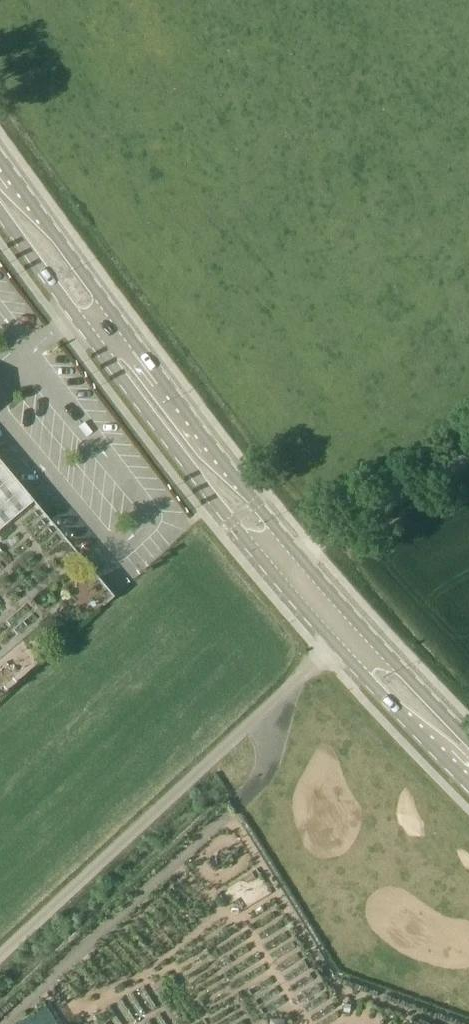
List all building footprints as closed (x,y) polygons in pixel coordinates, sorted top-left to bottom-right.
[(31,503),(33,501),(0,461),(0,529),(31,503)]
